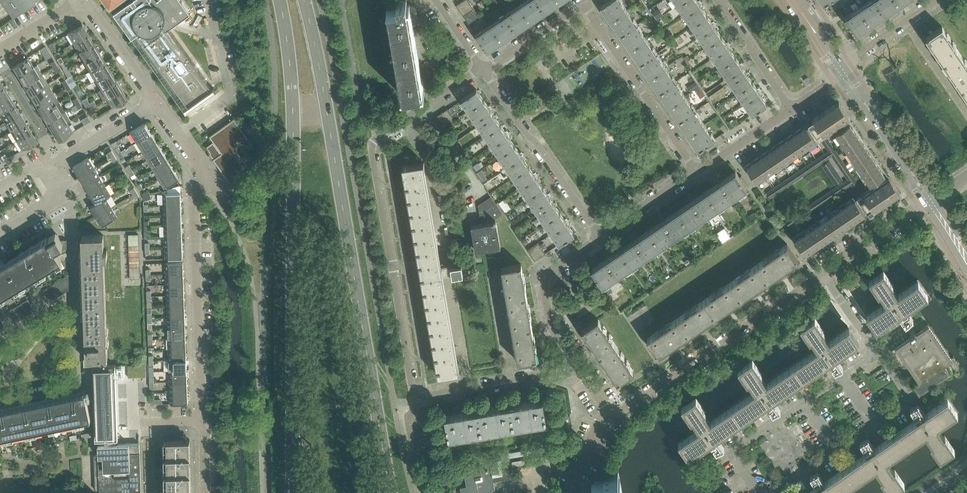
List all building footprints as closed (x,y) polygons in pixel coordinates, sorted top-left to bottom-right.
[(13,17),(37,0),(0,0),(13,17)] [(184,108),(186,111),(216,90),(214,87),(212,88),(169,28),(172,26),(176,27),(178,22),(177,22),(191,13),(181,0),(129,0),(114,11),(132,36),(137,33),(140,37),(138,41),(143,43),(143,42),(145,44),(144,44),(188,106),(184,108)] [(410,5),(410,4),(407,4),(407,0),(403,0),(398,1),(397,1),(398,6),(394,6),(394,4),(390,5),(391,7),(387,8),(387,9),(402,94),(401,94),(402,95),(424,91),(424,90),(412,19),(411,19),(411,15),(414,13),(409,5),(410,5)] [(456,5),(463,15),(474,7),(469,0),(463,0),(456,5)] [(505,14),(516,31),(545,12),(537,0),(527,0),(505,14)] [(545,12),(562,0),(537,0),(545,12)] [(620,35),(636,24),(620,0),(605,0),(606,2),(600,6),(620,35)] [(752,114),(767,103),(697,0),(675,0),(752,114)] [(842,18),(850,29),(852,28),(856,33),(885,14),(876,0),(869,0),(845,17),(842,18)] [(885,14),(905,0),(876,0),(885,14)] [(664,5),(660,8),(664,13),(668,10),(664,5)] [(474,7),(463,15),(469,23),(479,16),(474,7)] [(659,8),(652,13),(656,19),(657,18),(663,14),(659,8)] [(476,34),(474,35),(481,46),(484,45),(487,51),(516,31),(505,14),(476,34)] [(88,33),(82,24),(67,33),(73,43),(88,33)] [(656,52),(636,24),(620,35),(639,64),(656,52)] [(928,30),(931,33),(926,37),(943,62),(959,51),(942,26),(933,32),(931,29),(928,30)] [(88,33),(73,43),(78,52),(93,43),(88,33)] [(93,43),(78,52),(84,61),(99,52),(93,43)] [(45,46),(40,49),(46,59),(51,56),(45,46)] [(943,62),(960,87),(966,83),(966,63),(959,51),(943,62)] [(99,52),(84,61),(90,70),(104,61),(99,52)] [(656,52),(639,64),(659,92),(676,81),(656,52)] [(27,57),(12,66),(18,76),(33,66),(27,57)] [(104,61),(90,70),(95,79),(110,70),(104,61)] [(33,66),(18,76),(24,85),(42,74),(37,64),(33,66)] [(110,70),(95,79),(101,89),(116,80),(110,70)] [(42,74),(24,85),(29,94),(48,83),(42,74)] [(116,80),(101,89),(97,91),(103,100),(106,98),(121,89),(116,80)] [(676,81),(659,92),(678,121),(695,110),(676,81)] [(48,83),(29,94),(35,103),(53,92),(48,83)] [(0,87),(0,99),(8,94),(3,85),(0,87)] [(699,86),(694,89),(701,98),(705,95),(699,86)] [(121,89),(106,98),(112,107),(127,98),(121,89)] [(477,89),(461,99),(462,100),(475,120),(476,120),(478,124),(478,125),(535,208),(537,212),(538,212),(559,244),(574,234),(570,226),(565,219),(556,206),(548,194),(539,180),(533,173),(524,160),(519,152),(510,139),(505,131),(496,118),(488,106),(479,93),(477,90),(477,89)] [(53,92),(35,103),(41,113),(59,101),(53,92)] [(0,99),(0,112),(14,103),(8,94),(0,99)] [(59,101),(41,113),(46,122),(64,111),(59,101)] [(812,123),(810,123),(810,124),(818,136),(846,117),(849,116),(839,101),(810,120),(812,123)] [(0,112),(0,114),(5,122),(20,113),(14,103),(0,112)] [(447,108),(442,112),(449,123),(455,119),(447,108)] [(714,138),(695,110),(678,121),(698,150),(704,146),(705,148),(716,141),(714,138)] [(64,111),(46,122),(52,131),(67,122),(66,122),(70,120),(64,111)] [(442,112),(437,115),(444,126),(449,123),(442,112)] [(20,113),(5,122),(10,131),(25,122),(20,113)] [(209,136),(213,141),(206,146),(210,152),(209,153),(211,156),(212,155),(214,158),(213,159),(231,183),(251,169),(238,150),(239,146),(249,138),(234,118),(209,136)] [(25,122),(10,131),(16,140),(31,131),(25,122)] [(67,122),(52,131),(58,141),(72,132),(67,122)] [(850,122),(835,131),(870,183),(885,173),(850,122)] [(145,123),(130,132),(136,141),(151,132),(145,123)] [(807,126),(747,167),(759,185),(819,144),(807,126)] [(22,150),(37,141),(31,131),(16,140),(22,150)] [(151,132),(136,141),(142,150),(157,141),(151,132)] [(827,137),(821,141),(827,149),(833,145),(827,137)] [(157,141),(142,150),(147,160),(162,151),(157,141)] [(833,145),(827,149),(833,158),(839,154),(833,145)] [(162,151),(147,160),(153,169),(168,160),(162,151)] [(825,153),(818,158),(821,163),(828,158),(825,153)] [(839,154),(833,158),(839,167),(845,163),(839,154)] [(88,157),(73,166),(79,176),(94,167),(88,157)] [(168,160),(153,169),(159,178),(174,169),(168,160)] [(814,160),(807,165),(811,170),(818,165),(814,160)] [(843,179),(830,160),(822,165),(835,184),(843,179)] [(404,172),(437,368),(438,375),(459,371),(461,379),(464,379),(462,366),(459,366),(458,365),(442,271),(442,268),(425,168),(424,162),(402,165),(403,172),(404,172)] [(478,162),(473,165),(476,170),(481,167),(478,162)] [(845,163),(839,167),(845,175),(850,171),(845,163)] [(807,165),(800,169),(804,175),(811,170),(807,165)] [(94,167),(79,176),(85,185),(100,176),(94,167)] [(174,169),(159,178),(165,188),(179,179),(174,169)] [(736,171),(707,190),(718,207),(747,188),(749,186),(742,175),(739,177),(736,171)] [(798,171),(790,176),(794,181),(801,177),(798,171)] [(850,171),(845,175),(851,184),(856,180),(850,171)] [(100,176),(85,185),(90,194),(105,185),(100,176)] [(790,176),(784,181),(787,186),(794,181),(790,176)] [(888,178),(859,197),(868,210),(869,212),(874,209),(900,191),(890,176),(888,178)] [(856,180),(851,184),(856,192),(862,188),(856,180)] [(844,181),(836,186),(840,191),(848,186),(844,181)] [(781,183),(773,188),(777,193),(784,188),(781,183)] [(106,198),(111,195),(105,185),(90,194),(96,203),(96,204),(106,198)] [(773,188),(767,192),(770,197),(777,193),(773,188)] [(833,188),(826,193),(830,198),(837,194),(833,188)] [(707,190),(678,210),(689,227),(718,207),(707,190)] [(181,192),(163,193),(164,204),(181,203),(181,192)] [(826,193),(820,198),(823,203),(830,198),(826,193)] [(491,196),(478,205),(482,223),(471,225),(476,250),(501,246),(496,221),(495,218),(496,217),(503,213),(491,196)] [(855,197),(795,238),(805,252),(865,212),(855,197)] [(96,203),(91,206),(96,216),(111,207),(106,198),(96,204),(96,203)] [(817,199),(809,204),(813,210),(820,205),(817,199)] [(181,203),(164,204),(164,215),(182,214),(181,203)] [(809,204),(803,209),(806,214),(813,210),(809,204)] [(111,207),(96,216),(102,226),(117,216),(111,207)] [(678,210),(649,230),(660,246),(689,227),(678,210)] [(800,211),(793,216),(796,221),(803,216),(800,211)] [(754,212),(748,216),(751,220),(757,216),(754,212)] [(182,214),(164,215),(164,226),(182,225),(182,214)] [(793,216),(786,220),(789,226),(796,221),(793,216)] [(182,225),(164,226),(165,236),(182,236),(182,225)] [(724,228),(716,234),(721,240),(729,234),(724,228)] [(649,230),(620,249),(631,266),(660,246),(649,230)] [(0,266),(0,297),(62,260),(59,255),(65,251),(67,249),(67,247),(67,239),(62,241),(56,232),(0,266)] [(140,443),(113,444),(113,439),(113,438),(118,438),(115,365),(108,365),(108,358),(104,258),(107,258),(107,250),(104,250),(103,235),(82,236),(86,359),(84,359),(84,366),(93,366),(95,439),(98,439),(99,444),(98,444),(98,454),(94,456),(95,490),(100,491),(100,492),(141,492),(140,443)] [(182,236),(165,236),(165,247),(183,247),(182,236)] [(538,243),(533,246),(540,257),(545,253),(538,243)] [(787,244),(759,263),(770,279),(798,260),(787,244)] [(533,246),(528,250),(535,260),(540,257),(533,246)] [(183,247),(165,247),(166,258),(183,258),(183,247)] [(595,274),(593,276),(600,287),(603,285),(631,266),(620,249),(591,269),(595,274)] [(183,262),(166,262),(166,274),(183,273),(183,262)] [(452,269),(453,274),(464,272),(462,262),(451,264),(451,267),(452,269)] [(501,267),(507,298),(527,295),(521,263),(501,267)] [(759,263),(731,281),(742,298),(770,279),(759,263)] [(880,293),(886,302),(867,315),(876,329),(927,295),(917,281),(898,294),(892,285),(893,284),(884,270),(869,280),(879,294),(880,293)] [(183,273),(166,274),(166,284),(184,284),(183,273)] [(70,274),(60,280),(66,291),(70,289),(70,274)] [(60,280),(49,286),(56,297),(66,291),(60,280)] [(731,281),(703,300),(714,317),(742,298),(731,281)] [(184,284),(166,284),(167,295),(184,294),(184,284)] [(49,286),(43,290),(50,301),(56,297),(49,286)] [(599,289),(572,307),(579,318),(606,300),(599,289)] [(184,294),(167,295),(167,306),(185,305),(184,294)] [(507,298),(512,330),(532,326),(527,295),(507,298)] [(28,299),(18,305),(25,316),(35,310),(28,299)] [(703,300),(675,319),(686,336),(714,317),(703,300)] [(18,305),(8,311),(15,322),(25,316),(18,305)] [(185,305),(167,306),(167,317),(185,316),(185,305)] [(185,316),(167,317),(168,327),(185,327),(185,316)] [(752,359),(738,369),(747,383),(749,382),(754,390),(710,420),(704,412),(706,411),(696,397),(681,407),(691,421),(692,420),(699,429),(679,442),(689,457),(859,342),(849,327),(829,340),(823,331),(824,330),(815,316),(800,326),(810,340),(811,339),(817,348),(766,382),(761,374),(762,373),(752,359)] [(598,318),(582,329),(600,356),(616,345),(598,318)] [(675,319),(647,338),(658,355),(686,336),(675,319)] [(910,332),(914,338),(903,346),(897,349),(919,381),(913,385),(919,394),(950,373),(944,364),(952,359),(928,323),(916,332),(914,329),(910,332)] [(532,326),(512,330),(518,361),(537,358),(532,326)] [(185,327),(168,327),(168,338),(186,338),(185,327)] [(186,338),(168,338),(169,349),(186,348),(186,338)] [(634,371),(616,345),(600,356),(618,382),(634,371)] [(186,348),(169,349),(169,360),(186,359),(186,348)] [(186,359),(169,360),(169,371),(187,370),(186,359)] [(128,365),(129,377),(147,376),(146,364),(128,365)] [(187,370),(169,371),(170,381),(187,381),(187,370)] [(187,381),(170,381),(170,392),(188,392),(187,381)] [(884,388),(879,391),(884,399),(889,395),(884,388)] [(91,417),(86,391),(0,409),(0,437),(91,417)] [(188,392),(170,392),(170,403),(188,403),(188,392)] [(930,444),(940,458),(955,448),(945,434),(944,435),(938,426),(957,413),(947,398),(808,492),(840,492),(876,469),(882,477),(880,478),(890,492),(905,482),(895,468),(893,469),(888,461),(926,435),(932,443),(930,444)] [(515,404),(510,405),(514,426),(521,425),(521,426),(522,425),(521,423),(538,420),(538,423),(539,422),(546,421),(547,421),(543,399),(537,400),(537,401),(515,404)] [(507,427),(514,426),(510,405),(505,406),(485,409),(483,410),(483,409),(478,410),(481,432),(489,431),(489,428),(506,426),(506,428),(507,428),(507,427)] [(456,436),(457,436),(457,434),(473,431),(474,434),(474,433),(481,432),(478,410),(473,411),(473,412),(470,412),(451,415),(445,416),(449,438),(449,437),(456,436)] [(572,425),(570,415),(560,416),(562,426),(572,425)] [(190,439),(164,440),(164,447),(165,492),(191,492),(190,439)] [(492,489),(495,489),(494,481),(495,480),(511,478),(509,470),(502,471),(500,458),(502,458),(502,457),(481,461),(482,466),(464,469),(466,485),(460,486),(461,492),(492,492),(492,489)] [(601,480),(592,482),(594,492),(621,492),(618,472),(603,475),(604,477),(600,478),(601,480)]
